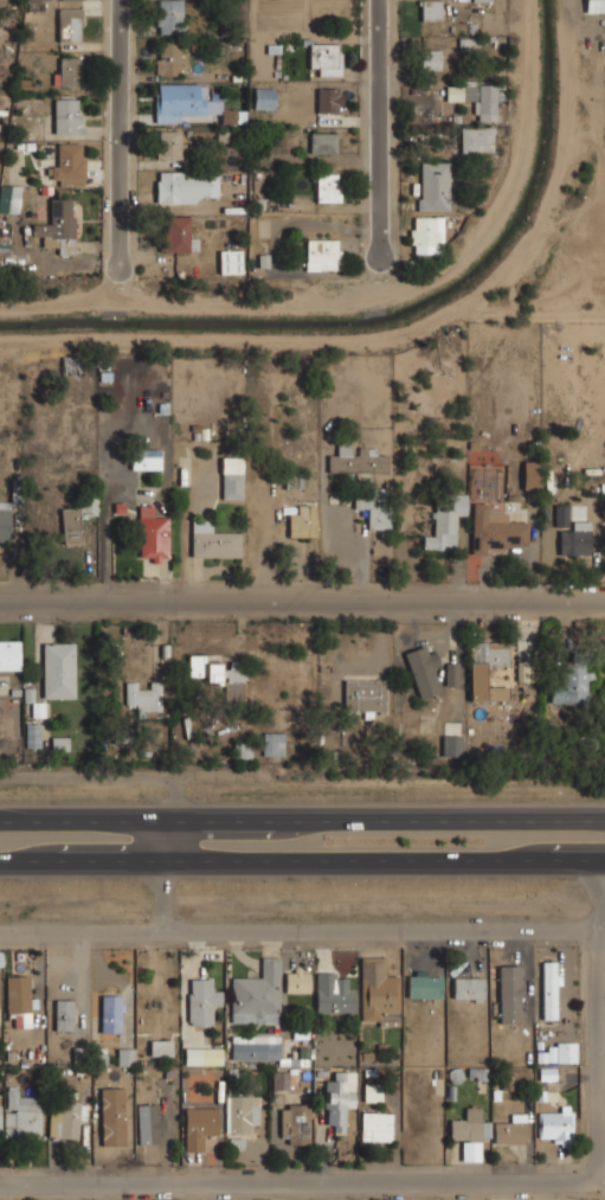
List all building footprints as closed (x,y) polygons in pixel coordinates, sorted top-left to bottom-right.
[(156,32),(180,32),(180,0),(156,0),(156,32)] [(419,19),(440,19),(440,0),(419,0),(419,19)] [(604,13),(604,0),(585,0),(585,13),(604,13)] [(82,7),(57,7),(57,40),(82,40),(82,7)] [(154,39),(154,75),(180,75),(180,39),(154,39)] [(340,41),(308,41),(308,65),(317,65),(317,75),(340,75),(340,41)] [(439,47),(420,47),(420,68),(439,68),(439,47)] [(79,84),(79,57),(56,57),(56,84),(79,84)] [(496,81),(445,82),(445,104),(472,103),(474,121),(497,120),(496,81)] [(206,83),(154,82),(154,122),(182,122),(182,113),(220,113),(220,122),(244,122),(244,110),(220,110),(220,97),(206,97),(206,83)] [(252,108),(275,108),(275,86),(253,86),(252,108)] [(341,86),(316,86),(316,113),(341,113),(341,86)] [(53,131),(82,131),(82,97),(53,97),(53,131)] [(493,126),(459,126),(459,150),(493,150),(493,126)] [(155,158),(180,158),(180,129),(155,129),(155,158)] [(309,152),(336,152),(336,130),(309,130),(309,152)] [(84,185),(84,141),(53,141),(53,185),(84,185)] [(450,210),(450,161),(417,161),(417,210),(450,210)] [(218,172),(155,172),(155,201),(218,201),(218,172)] [(340,201),(340,172),(315,172),(315,201),(340,201)] [(19,213),(19,186),(1,186),(0,208),(0,213),(19,213)] [(75,254),(73,197),(49,197),(50,222),(31,222),(31,235),(41,235),(41,246),(56,246),(56,254),(75,254)] [(439,216),(408,216),(408,245),(439,245),(439,216)] [(160,251),(189,251),(189,217),(160,217),(160,251)] [(337,238),(305,238),(304,270),(337,270),(337,238)] [(242,271),(242,249),(219,249),(219,271),(242,271)] [(327,471),(387,471),(387,454),(375,454),(375,447),(352,447),(352,443),(337,443),(337,455),(327,455),(327,471)] [(160,449),(129,449),(129,468),(160,468),(160,449)] [(220,499),(243,499),(243,455),(220,455),(220,499)] [(540,460),(522,460),(522,489),(540,489),(540,460)] [(391,487),(367,487),(367,494),(354,494),(354,508),(366,508),(366,528),(391,528),(391,487)] [(466,492),(435,492),(435,535),(423,535),(423,548),(456,548),(456,514),(466,514),(466,492)] [(9,541),(11,502),(0,502),(0,541),(9,541)] [(504,543),(527,543),(527,516),(489,515),(489,502),(471,502),(471,554),(504,554),(504,543)] [(288,537),(316,537),(316,503),(296,503),(296,514),(288,514),(288,537)] [(168,556),(168,515),(154,515),(154,505),(137,505),(137,556),(168,556)] [(568,505),(554,505),(555,527),(568,527),(568,505)] [(78,507),(60,508),(62,543),(79,543),(78,507)] [(189,557),(240,557),(240,533),(214,533),(214,521),(189,521),(189,557)] [(559,555),(591,555),(590,522),(572,522),(572,530),(559,531),(559,555)] [(0,638),(0,669),(20,668),(19,638),(0,638)] [(469,700),(508,700),(508,685),(487,685),(487,665),(508,665),(508,640),(469,640),(469,700)] [(75,697),(75,642),(41,642),(41,697),(75,697)] [(417,698),(442,691),(429,643),(404,650),(417,698)] [(245,657),(188,657),(188,678),(202,678),(202,686),(224,685),(224,699),(245,699),(245,657)] [(458,686),(457,661),(444,661),(444,686),(458,686)] [(525,663),(516,664),(517,681),(526,681),(525,663)] [(550,703),(587,707),(591,673),(584,672),(585,665),(560,663),(558,683),(552,682),(550,703)] [(343,679),(343,711),(384,711),(384,679),(343,679)] [(124,681),(124,710),(160,710),(160,681),(124,681)] [(43,700),(31,700),(31,715),(43,715),(43,700)] [(40,721),(24,721),(24,747),(40,747),(40,721)] [(283,732),(262,732),(262,755),(283,755),(283,732)] [(461,755),(461,733),(440,733),(440,755),(461,755)] [(51,738),(51,751),(68,751),(68,737),(51,738)] [(233,759),(251,759),(251,743),(233,744),(233,759)] [(230,1022),(279,1022),(279,955),(256,955),(256,976),(230,976),(230,1022)] [(360,1018),(397,1018),(395,977),(382,977),(382,956),(359,956),(360,1018)] [(541,961),(541,1019),(559,1019),(559,961),(541,961)] [(520,1022),(520,963),(498,963),(498,1022),(520,1022)] [(309,993),(309,968),(284,968),(284,993),(309,993)] [(354,1012),(354,982),(343,982),(343,970),(314,970),(314,1012),(354,1012)] [(6,1026),(33,1026),(33,996),(28,996),(28,975),(6,975),(6,1026)] [(406,997),(440,997),(440,975),(406,975),(406,997)] [(452,999),(483,999),(483,976),(452,976),(452,999)] [(187,1025),(210,1025),(210,1010),(220,1010),(220,988),(210,988),(210,977),(187,977),(187,1025)] [(121,1032),(121,993),(101,993),(101,1032),(121,1032)] [(53,1029),(72,1029),(72,999),(53,999),(53,1029)] [(281,1060),(281,1033),(230,1033),(230,1060),(281,1060)] [(172,1038),(149,1038),(149,1054),(172,1054),(172,1038)] [(572,1063),(572,1042),(553,1042),(553,1063),(572,1063)] [(223,1064),(223,1046),(184,1046),(184,1064),(223,1064)] [(133,1047),(117,1047),(117,1064),(133,1064),(133,1047)] [(555,1069),(544,1068),(544,1080),(554,1080),(555,1069)] [(271,1089),(291,1089),(291,1069),(271,1069),(271,1089)] [(324,1080),(324,1131),(343,1131),(343,1108),(354,1108),(354,1070),(334,1070),(334,1080),(324,1080)] [(40,1097),(17,1097),(17,1085),(4,1085),(4,1135),(40,1135),(40,1097)] [(124,1088),(100,1088),(101,1147),(125,1146),(124,1088)] [(225,1136),(231,1136),(231,1148),(243,1148),(243,1136),(250,1136),(250,1122),(256,1122),(256,1096),(225,1096),(225,1136)] [(83,1100),(47,1100),(47,1137),(83,1137),(83,1100)] [(165,1143),(165,1103),(136,1103),(136,1143),(165,1143)] [(311,1143),(311,1103),(279,1103),(279,1143),(311,1143)] [(217,1136),(217,1105),(184,1105),(184,1150),(206,1150),(206,1136),(217,1136)] [(539,1140),(572,1140),(572,1105),(539,1105),(539,1140)] [(488,1118),(480,1118),(480,1106),(463,1106),(463,1118),(450,1118),(450,1140),(488,1140),(488,1118)] [(391,1141),(391,1111),(360,1111),(360,1141),(391,1141)] [(526,1143),(526,1114),(506,1114),(506,1122),(493,1122),(493,1143),(526,1143)]
